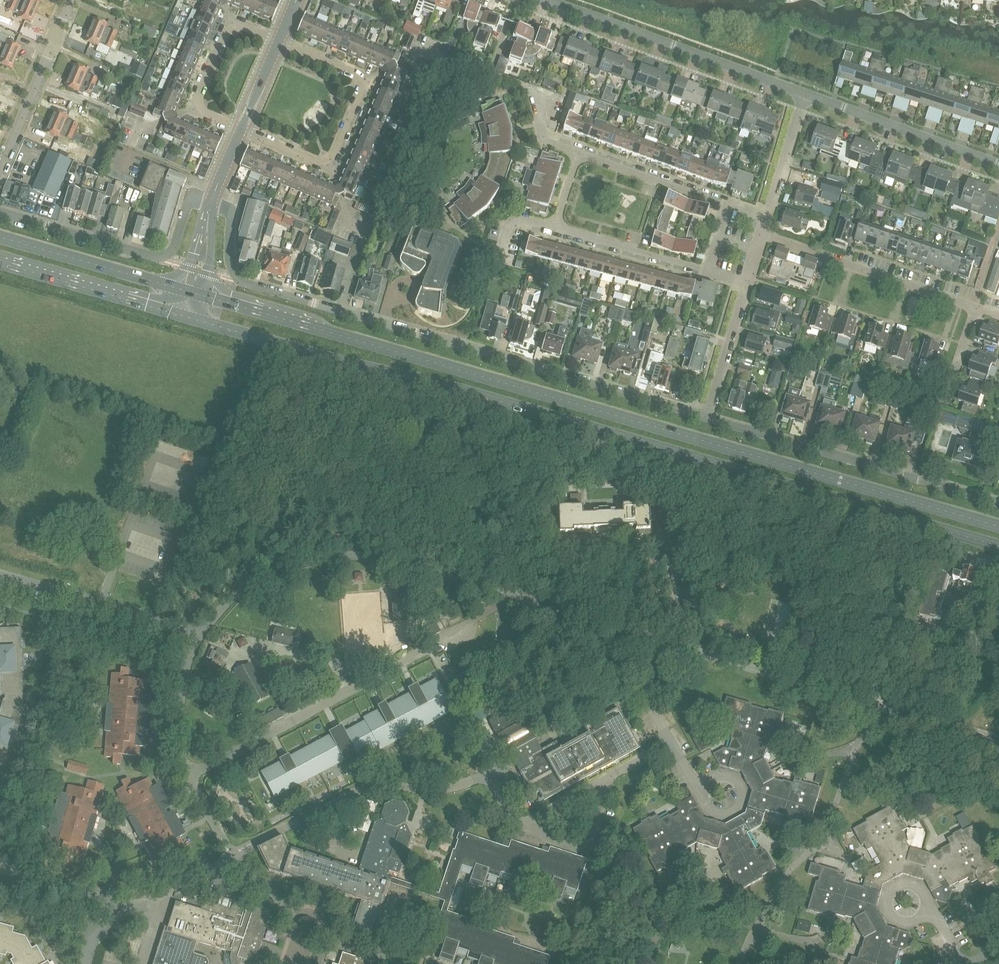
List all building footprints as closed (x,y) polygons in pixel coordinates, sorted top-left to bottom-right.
[(4,11),(9,1),(6,0),(0,0),(0,9),(4,11)] [(125,6),(142,13),(146,3),(140,0),(127,0),(125,6)] [(201,1),(220,9),(222,5),(224,4),(223,0),(202,0),(201,1)] [(245,0),(233,0),(231,5),(241,9),(245,0)] [(241,9),(251,13),(256,0),(245,0),(241,9)] [(261,17),(268,0),(256,0),(251,13),(261,17)] [(271,0),(268,0),(261,17),(271,22),(271,23),(272,23),(274,19),(273,19),(278,7),(280,3),(279,4),(271,0)] [(328,9),(331,3),(325,0),(324,0),(322,6),(328,9)] [(399,7),(406,9),(409,0),(402,0),(399,7)] [(414,12),(421,14),(423,10),(433,13),(435,6),(436,7),(439,0),(418,0),(414,12)] [(436,7),(447,11),(443,22),(450,25),(459,0),(439,0),(436,7)] [(197,11),(216,19),(220,9),(201,1),(197,11)] [(468,31),(468,32),(477,28),(475,24),(479,13),(481,8),(469,4),(467,8),(461,6),(457,17),(468,21),(467,23),(467,24),(467,25),(467,27),(467,28),(467,30),(468,31)] [(344,8),(337,5),(335,11),(341,14),(344,8)] [(125,6),(121,16),(138,23),(142,13),(125,6)] [(352,11),(345,8),(342,13),(349,16),(352,11)] [(192,9),(188,19),(211,29),(216,19),(197,11),(192,9)] [(475,24),(477,28),(480,26),(491,30),(496,32),(501,20),(500,19),(501,16),(494,13),(492,17),(485,14),(484,15),(479,13),(475,24)] [(306,14),(305,14),(303,18),(304,18),(299,30),(298,29),(297,34),(297,33),(308,38),(316,19),(305,15),(306,14)] [(121,16),(116,26),(133,33),(138,23),(121,16)] [(207,39),(211,29),(188,19),(184,29),(189,31),(207,39)] [(316,19),(308,38),(318,42),(326,24),(316,19)] [(422,27),(407,21),(403,29),(418,36),(422,27)] [(513,38),(517,39),(528,43),(530,47),(534,45),(538,34),(532,32),(533,31),(525,29),(526,25),(519,22),(518,26),(517,26),(513,38)] [(336,28),(326,24),(318,42),(328,46),(336,28)] [(489,36),(491,30),(480,26),(477,28),(468,32),(469,34),(470,35),(471,36),(472,36),(473,37),(474,38),(476,39),(473,47),(485,52),(490,36),(489,36)] [(348,27),(346,32),(338,51),(348,55),(356,36),(350,34),(352,29),(348,27)] [(328,46),(338,51),(346,32),(336,28),(328,46)] [(540,30),(538,34),(534,45),(530,47),(534,56),(535,55),(536,55),(537,54),(538,53),(539,52),(540,50),(540,49),(541,48),(552,52),(556,40),(550,38),(552,34),(540,30)] [(189,31),(184,41),(203,49),(207,39),(189,31)] [(113,33),(109,44),(126,51),(130,41),(113,33)] [(402,47),(409,50),(415,37),(414,37),(408,34),(402,47)] [(366,41),(356,36),(348,55),(358,59),(366,41)] [(570,41),(569,42),(562,40),(562,39),(561,38),(556,54),(564,57),(563,58),(574,61),(580,44),(570,41)] [(517,39),(515,45),(514,45),(508,60),(520,65),(524,56),(525,56),(526,57),(528,57),(529,57),(531,57),(532,56),(533,56),(534,56),(530,47),(528,43),(517,39)] [(184,41),(180,51),(198,59),(203,49),(184,41)] [(376,45),(366,41),(358,59),(368,63),(376,45)] [(109,44),(105,54),(122,61),(126,51),(109,44)] [(589,50),(590,49),(590,48),(580,44),(574,61),(584,65),(584,64),(592,67),(598,52),(597,52),(597,53),(589,50)] [(386,49),(376,45),(368,63),(378,68),(386,49)] [(382,69),(383,72),(396,66),(395,64),(397,63),(401,55),(396,53),(397,49),(388,45),(386,49),(378,68),(382,69)] [(176,61),(194,69),(198,59),(180,51),(176,61)] [(598,52),(592,67),(600,70),(599,71),(610,74),(616,57),(606,54),(605,56),(597,53),(598,52)] [(837,77),(845,80),(854,83),(860,66),(850,63),(853,54),(846,52),(837,77)] [(105,54),(100,64),(117,71),(122,61),(105,54)] [(160,58),(154,56),(152,62),(157,65),(160,58)] [(508,60),(500,57),(500,56),(495,71),(503,74),(508,60)] [(626,61),(625,61),(616,57),(610,74),(620,78),(620,77),(628,80),(633,65),(633,66),(625,63),(626,61)] [(854,83),(871,88),(879,61),(872,59),(869,69),(860,66),(854,83)] [(176,61),(172,71),(190,79),(194,69),(176,61)] [(886,63),(879,61),(871,88),(887,93),(892,77),(883,74),(886,63)] [(5,62),(0,72),(17,80),(22,70),(5,62)] [(152,62),(149,69),(155,71),(157,65),(152,62)] [(100,64),(96,74),(113,81),(117,71),(100,64)] [(633,65),(628,80),(636,83),(635,84),(645,88),(652,70),(641,67),(641,69),(633,66),(634,65),(633,65)] [(914,65),(913,70),(903,99),(920,104),(925,87),(916,84),(920,72),(921,67),(914,65)] [(384,75),(382,79),(401,86),(405,76),(407,72),(404,70),(400,68),(397,69),(396,66),(383,72),(384,75)] [(887,93),(903,99),(913,70),(905,68),(902,80),(892,77),(887,93)] [(427,74),(415,69),(413,75),(419,77),(416,83),(422,86),(427,74)] [(661,76),(662,75),(662,74),(652,70),(645,88),(656,91),(656,90),(664,93),(669,78),(669,79),(661,76)] [(167,81),(186,89),(190,79),(172,71),(167,81)] [(0,74),(0,83),(13,89),(17,80),(0,72),(0,74)] [(96,74),(92,84),(109,91),(113,81),(96,74)] [(669,78),(664,93),(672,96),(671,97),(681,101),(688,84),(677,80),(677,82),(669,79),(669,78)] [(920,104),(929,107),(936,109),(946,80),(939,78),(935,90),(925,87),(920,104)] [(382,79),(378,89),(396,96),(397,96),(400,98),(404,88),(401,86),(382,79)] [(946,80),(936,109),(953,115),(958,98),(949,95),(953,82),(946,80)] [(167,81),(163,91),(181,99),(186,89),(167,81)] [(148,84),(143,82),(140,90),(147,93),(150,85),(148,84)] [(9,99),(13,89),(0,83),(0,94),(9,99)] [(55,84),(50,94),(68,101),(72,91),(55,84)] [(688,84),(687,85),(681,101),(679,106),(689,110),(692,103),(700,106),(705,91),(705,92),(697,89),(698,87),(696,87),(688,84)] [(967,101),(958,98),(953,115),(969,120),(979,89),(972,87),(967,101)] [(378,89),(374,98),(392,106),(396,96),(378,89)] [(979,89),(969,120),(985,125),(991,109),(981,106),(986,91),(979,89)] [(181,99),(163,91),(159,101),(177,109),(181,99)] [(705,91),(700,106),(707,109),(707,110),(717,114),(723,97),(713,93),(713,95),(705,92),(705,91)] [(576,95),(570,92),(564,109),(570,111),(576,95)] [(615,97),(603,93),(601,100),(613,105),(615,97)] [(5,108),(9,99),(0,94),(0,106),(5,108)] [(50,94),(46,103),(64,110),(68,101),(50,94)] [(133,105),(140,108),(144,98),(138,95),(133,105)] [(413,96),(410,103),(416,105),(418,98),(413,96)] [(732,100),(723,97),(717,114),(715,119),(725,122),(727,117),(728,116),(736,119),(741,104),(740,105),(733,102),(734,100),(732,100)] [(374,98),(369,108),(388,116),(392,106),(374,98)] [(487,134),(511,130),(501,100),(494,102),(494,100),(495,100),(495,99),(485,103),(486,103),(487,103),(487,105),(480,107),(485,122),(478,124),(481,135),(487,134)] [(162,118),(163,121),(177,115),(176,113),(177,109),(159,101),(152,116),(160,119),(162,118)] [(46,103),(42,113),(60,120),(64,110),(46,103)] [(741,104),(736,119),(742,122),(739,129),(751,134),(752,131),(753,127),(759,111),(759,110),(749,106),(748,108),(741,105),(741,104)] [(133,105),(130,113),(143,118),(146,111),(133,105)] [(365,118),(384,126),(388,116),(369,108),(365,118)] [(476,108),(465,112),(466,117),(478,114),(476,108)] [(991,109),(985,125),(998,129),(998,111),(991,109)] [(759,110),(759,111),(753,127),(752,131),(760,134),(760,136),(769,139),(777,118),(769,115),(770,113),(768,113),(759,110)] [(466,117),(465,112),(456,115),(458,120),(466,117)] [(42,113),(38,122),(55,129),(60,120),(42,113)] [(673,120),(657,113),(654,120),(671,126),(673,120)] [(576,133),(581,119),(569,114),(563,129),(576,133)] [(164,123),(162,124),(159,132),(174,138),(182,120),(178,118),(177,115),(163,121),(164,123)] [(403,123),(408,125),(411,118),(404,116),(402,122),(403,123)] [(365,118),(361,128),(379,136),(384,126),(365,118)] [(588,138),(594,124),(581,119),(576,133),(588,138)] [(601,142),(606,128),(608,124),(595,119),(594,124),(588,138),(601,142)] [(192,124),(182,120),(174,138),(184,142),(192,124)] [(38,122),(34,132),(51,139),(55,129),(38,122)] [(403,123),(400,131),(405,133),(408,125),(403,123)] [(202,128),(192,124),(184,142),(194,147),(202,128)] [(821,154),(829,131),(819,127),(817,132),(810,130),(806,142),(813,144),(812,146),(822,150),(820,154),(821,154)] [(202,128),(194,147),(204,151),(211,132),(202,128)] [(357,138),(375,146),(379,136),(361,128),(357,138)] [(613,147),(618,133),(606,128),(601,142),(613,147)] [(705,128),(702,137),(707,139),(710,130),(705,128)] [(487,166),(508,172),(512,160),(511,160),(511,130),(487,134),(481,135),(481,144),(489,144),(489,160),(487,166)] [(839,134),(829,131),(821,154),(840,161),(846,143),(837,140),(839,134)] [(222,137),(211,132),(204,151),(209,153),(208,154),(209,155),(208,159),(213,161),(216,152),(221,141),(223,137),(223,136),(222,137)] [(618,133),(613,147),(626,151),(631,137),(618,133)] [(631,137),(626,151),(638,156),(643,142),(631,137)] [(357,138),(352,148),(371,156),(375,146),(357,138)] [(855,146),(846,143),(840,161),(849,164),(850,160),(860,164),(867,144),(857,141),(855,146)] [(643,142),(638,156),(651,160),(656,146),(643,142)] [(877,148),(867,144),(860,164),(868,167),(866,173),(876,177),(879,169),(883,157),(874,154),(877,148)] [(37,149),(48,154),(49,153),(50,150),(39,145),(37,149)] [(148,145),(146,152),(152,155),(155,148),(148,145)] [(656,146),(651,160),(663,165),(668,151),(656,146)] [(241,163),(239,167),(240,167),(251,171),(259,153),(248,148),(249,147),(248,147),(246,151),(247,152),(242,163),(241,163)] [(348,158),(367,166),(371,156),(352,148),(348,158)] [(531,149),(529,155),(537,158),(539,151),(531,149)] [(668,151),(663,165),(675,169),(680,155),(668,151)] [(531,180),(554,187),(563,159),(556,157),(557,155),(558,155),(549,152),(548,152),(550,153),(549,155),(542,152),(537,168),(535,168),(533,172),(526,169),(524,177),(531,180)] [(682,152),(680,155),(675,169),(688,174),(693,160),(694,156),(682,152)] [(48,154),(33,189),(55,199),(71,162),(49,153),(48,154)] [(168,162),(174,164),(177,158),(171,155),(167,153),(164,160),(168,162)] [(251,171),(261,175),(269,157),(259,153),(251,171)] [(753,159),(741,154),(739,160),(751,164),(753,159)] [(892,160),(883,157),(879,169),(876,177),(886,180),(887,176),(896,179),(904,158),(894,154),(892,160)] [(279,161),(269,157),(261,175),(271,180),(279,161)] [(705,164),(700,178),(713,183),(718,169),(717,168),(720,162),(708,157),(705,164)] [(177,158),(174,164),(181,167),(183,162),(177,158)] [(348,158),(344,168),(362,176),(367,166),(348,158)] [(914,161),(904,158),(896,179),(896,181),(906,185),(908,179),(917,182),(921,170),(912,167),(914,161)] [(693,160),(688,174),(700,178),(705,164),(693,160)] [(289,166),(279,161),(271,180),(281,184),(289,166)] [(816,165),(804,161),(802,168),(814,172),(816,165)] [(78,164),(74,162),(68,174),(75,176),(78,164)] [(155,196),(166,172),(166,171),(150,164),(139,189),(155,195),(155,196)] [(198,177),(198,178),(204,180),(209,167),(204,165),(198,177)] [(299,170),(289,166),(281,184),(291,188),(299,170)] [(468,192),(486,209),(504,184),(508,172),(487,166),(486,171),(477,184),(470,179),(464,187),(468,192)] [(98,177),(99,173),(87,168),(85,174),(92,176),(98,177)] [(340,178),(358,186),(362,176),(344,168),(340,178)] [(921,170),(917,182),(915,188),(924,192),(926,188),(935,192),(942,172),(932,168),(930,174),(921,170)] [(108,169),(105,175),(132,186),(134,180),(108,169)] [(718,169),(713,183),(725,187),(730,173),(718,169)] [(309,174),(299,170),(291,188),(301,192),(309,174)] [(168,240),(170,234),(170,233),(168,232),(169,227),(172,227),(172,226),(174,220),(172,219),(173,214),(175,215),(177,207),(175,207),(177,201),(179,202),(181,195),(179,194),(180,189),(182,190),(187,180),(169,173),(166,172),(155,196),(155,195),(152,212),(150,211),(148,221),(150,222),(147,234),(150,235),(168,240)] [(952,175),(942,172),(935,192),(945,195),(946,193),(955,196),(959,184),(950,181),(952,175)] [(730,173),(725,187),(725,188),(726,186),(731,188),(730,192),(746,198),(753,179),(737,173),(735,176),(730,174),(730,173)] [(319,178),(309,174),(301,192),(311,197),(319,178)] [(539,213),(546,215),(554,187),(531,180),(524,177),(521,184),(529,187),(527,191),(530,192),(524,208),(531,210),(531,212),(530,212),(539,215),(538,214),(539,213)] [(230,191),(229,191),(236,194),(236,193),(241,181),(235,178),(230,191)] [(328,183),(319,178),(311,197),(321,201),(328,183)] [(338,182),(335,183),(341,197),(343,196),(344,198),(352,201),(358,186),(340,178),(338,182)] [(824,180),(821,189),(840,195),(843,186),(824,180)] [(114,187),(111,198),(107,212),(111,213),(107,228),(110,229),(110,230),(113,231),(114,230),(117,231),(121,219),(124,209),(115,207),(123,183),(116,181),(114,187)] [(952,204),(971,211),(980,185),(970,182),(968,187),(959,184),(955,196),(952,204)] [(332,184),(328,183),(321,201),(336,207),(339,200),(338,198),(341,197),(335,183),(332,184)] [(29,188),(16,184),(11,201),(25,205),(29,188)] [(111,198),(114,187),(108,185),(106,193),(105,197),(111,198)] [(989,189),(980,185),(971,211),(989,217),(996,198),(987,195),(989,189)] [(445,206),(450,203),(438,187),(434,191),(438,197),(445,206)] [(457,222),(461,228),(486,209),(468,192),(464,187),(456,193),(461,200),(448,210),(452,216),(451,217),(450,216),(449,216),(455,224),(456,224),(455,223),(457,222)] [(244,188),(242,193),(249,196),(252,191),(244,188)] [(817,193),(800,188),(796,202),(813,207),(817,193)] [(80,192),(69,189),(63,210),(74,213),(80,192)] [(93,196),(86,217),(97,220),(103,199),(104,199),(105,197),(106,193),(94,190),(93,196)] [(93,196),(80,192),(74,213),(86,217),(93,196)] [(426,205),(431,201),(425,192),(420,196),(426,205)] [(683,213),(688,200),(667,192),(663,205),(665,206),(658,219),(670,223),(674,210),(683,213)] [(505,202),(513,205),(521,207),(523,201),(515,198),(507,195),(505,202)] [(989,217),(997,221),(998,216),(998,199),(996,198),(989,217)] [(274,207),(276,208),(281,210),(284,203),(277,200),(274,207)] [(689,229),(700,232),(702,220),(704,221),(709,207),(688,200),(683,213),(693,216),(689,229)] [(245,243),(244,246),(257,249),(268,210),(264,208),(265,206),(247,201),(245,208),(247,209),(245,215),(244,214),(242,221),(243,222),(242,227),(240,227),(238,234),(240,234),(238,241),(245,243)] [(376,217),(379,211),(380,207),(373,204),(369,214),(376,217)] [(287,206),(285,212),(291,214),(294,209),(287,206)] [(442,217),(434,206),(426,212),(434,222),(442,217)] [(300,212),(294,209),(291,214),(298,217),(300,212)] [(296,219),(273,210),(269,219),(292,228),(296,219)] [(805,222),(803,221),(804,216),(787,211),(783,225),(800,230),(801,225),(804,226),(805,222)] [(855,224),(860,226),(861,223),(865,213),(859,211),(856,220),(854,224),(855,224)] [(305,212),(302,218),(309,221),(312,215),(305,212)] [(811,213),(809,219),(823,223),(825,217),(811,213)] [(856,220),(841,215),(835,233),(838,234),(836,241),(838,242),(837,244),(845,247),(846,245),(848,245),(855,224),(854,224),(856,220)] [(150,222),(148,221),(138,219),(132,236),(145,240),(147,234),(150,222)] [(670,223),(658,219),(656,234),(654,233),(650,247),(672,252),(675,239),(666,236),(670,223)] [(326,230),(332,232),(336,223),(330,220),(326,230)] [(861,223),(860,226),(855,242),(859,243),(860,241),(866,243),(872,227),(861,223)] [(413,229),(414,227),(413,226),(400,261),(399,262),(400,263),(400,264),(400,265),(400,266),(401,266),(401,267),(411,276),(412,276),(413,276),(414,277),(415,277),(416,277),(417,277),(418,276),(419,276),(420,275),(421,274),(422,273),(426,276),(415,303),(415,304),(415,305),(415,306),(415,307),(416,308),(416,309),(417,310),(418,311),(419,311),(420,312),(440,318),(441,317),(438,316),(441,291),(456,252),(456,251),(457,251),(457,250),(456,249),(456,248),(456,247),(455,246),(455,245),(454,245),(453,244),(413,229)] [(882,230),(872,227),(866,243),(865,245),(869,247),(870,244),(876,246),(876,247),(877,247),(882,230)] [(675,239),(672,252),(693,258),(697,245),(695,244),(700,232),(689,229),(685,241),(675,239)] [(332,236),(317,230),(313,239),(328,245),(332,236)] [(892,233),(882,230),(877,247),(876,247),(875,249),(880,250),(880,248),(886,250),(887,250),(892,233)] [(903,237),(892,233),(887,250),(886,250),(886,252),(890,254),(891,251),(897,253),(897,254),(903,237)] [(308,238),(301,235),(295,250),(302,253),(308,238)] [(913,240),(903,237),(897,254),(896,256),(900,257),(901,255),(907,257),(913,240)] [(352,245),(333,238),(329,249),(348,256),(352,245)] [(538,257),(542,243),(528,239),(525,254),(538,257)] [(918,260),(923,244),(913,240),(907,257),(906,259),(910,261),(911,258),(917,260),(918,260)] [(542,243),(538,257),(550,261),(554,246),(542,243)] [(933,247),(923,244),(918,260),(917,260),(916,263),(921,264),(921,262),(927,264),(928,264),(933,247)] [(257,249),(244,246),(244,245),(238,265),(251,269),(257,249)] [(983,245),(978,258),(984,260),(989,247),(983,245)] [(563,264),(567,249),(554,246),(550,261),(563,264)] [(944,251),(933,247),(928,264),(927,264),(927,266),(931,267),(932,265),(938,267),(944,251)] [(263,272),(272,275),(275,266),(277,266),(281,251),(272,248),(271,251),(267,249),(263,261),(265,262),(263,272)] [(769,275),(789,282),(795,264),(787,261),(790,252),(778,248),(775,258),(784,261),(781,269),(772,266),(769,275)] [(563,264),(576,267),(580,253),(567,249),(563,264)] [(275,266),(272,275),(284,278),(289,260),(288,260),(290,253),(281,251),(277,266),(275,266)] [(954,254),(944,251),(938,267),(937,270),(941,271),(942,269),(948,271),(954,254)] [(589,271),(593,256),(580,253),(576,267),(589,271)] [(952,272),(958,274),(964,258),(954,254),(948,271),(947,273),(951,274),(952,272)] [(369,264),(375,266),(379,257),(373,255),(369,264)] [(383,269),(392,272),(396,258),(387,255),(383,269)] [(601,274),(605,260),(593,256),(589,271),(601,274)] [(803,267),(795,264),(789,282),(809,289),(812,279),(803,276),(806,268),(815,271),(818,262),(806,258),(803,267)] [(975,261),(964,258),(958,274),(959,275),(959,277),(967,280),(968,277),(969,278),(975,261)] [(321,263),(307,259),(305,267),(301,266),(297,282),(311,286),(314,277),(315,277),(317,271),(318,271),(321,263)] [(614,278),(618,263),(605,260),(601,274),(614,278)] [(618,263),(614,278),(627,281),(631,266),(618,263)] [(820,272),(826,274),(829,265),(823,263),(820,272)] [(371,280),(375,267),(371,265),(367,278),(371,280)] [(998,276),(998,266),(996,265),(987,288),(993,290),(998,276)] [(329,266),(322,289),(338,294),(344,271),(329,266)] [(631,266),(627,281),(640,285),(644,270),(631,266)] [(644,270),(640,285),(652,288),(656,273),(644,270)] [(656,273),(652,288),(665,291),(669,277),(656,273)] [(373,275),(371,280),(365,301),(369,302),(369,303),(372,304),(373,303),(375,304),(383,278),(373,275)] [(669,277),(665,291),(678,295),(682,280),(669,277)] [(365,301),(371,280),(362,278),(360,283),(355,298),(357,298),(357,300),(360,301),(362,300),(365,301)] [(682,280),(678,295),(691,298),(694,284),(682,280)] [(694,284),(691,298),(691,297),(697,299),(696,302),(713,307),(718,287),(701,283),(700,286),(695,285),(695,284),(694,284)] [(760,301),(775,305),(774,310),(786,314),(788,307),(780,305),(783,295),(764,289),(760,301)] [(501,306),(517,311),(520,299),(504,294),(501,306)] [(580,310),(583,301),(559,294),(556,303),(580,310)] [(584,299),(579,316),(587,318),(592,301),(584,299)] [(806,302),(800,300),(798,308),(804,310),(806,302)] [(488,338),(499,341),(501,335),(503,336),(505,327),(507,321),(497,318),(500,307),(493,305),(490,316),(493,317),(491,323),(488,331),(490,332),(488,338)] [(548,307),(540,305),(535,324),(542,327),(548,307)] [(615,322),(619,309),(611,307),(607,319),(615,322)] [(828,312),(822,310),(822,309),(821,309),(821,308),(820,308),(819,307),(818,307),(818,308),(817,308),(816,308),(814,314),(811,313),(808,321),(812,322),(810,328),(822,331),(822,330),(829,332),(834,318),(827,316),(828,312)] [(619,309),(615,322),(621,323),(625,311),(619,309)] [(770,330),(774,316),(757,311),(753,324),(770,330)] [(549,312),(546,323),(552,325),(555,314),(549,312)] [(802,318),(789,315),(787,322),(800,325),(802,318)] [(654,319),(648,317),(644,330),(650,332),(654,319)] [(851,318),(851,319),(844,317),(843,321),(836,319),(832,333),(839,335),(838,336),(850,340),(852,334),(855,336),(858,327),(854,326),(856,320),(855,320),(855,319),(854,318),(853,318),(852,318),(851,318)] [(522,348),(524,340),(525,339),(527,339),(528,338),(530,337),(531,336),(531,335),(534,326),(529,325),(515,320),(510,337),(512,337),(510,344),(522,348)] [(689,320),(688,326),(699,330),(701,324),(689,320)] [(981,333),(981,334),(980,334),(979,335),(979,336),(979,337),(979,338),(980,338),(980,339),(985,341),(984,344),(992,347),(993,344),(998,345),(998,344),(998,325),(990,322),(988,329),(984,327),(981,333)] [(873,325),(872,325),(870,331),(866,330),(864,338),(867,339),(866,345),(877,348),(878,347),(885,349),(889,335),(882,333),(883,329),(877,327),(877,326),(876,325),(875,325),(875,324),(874,324),(873,325)] [(685,328),(683,335),(690,337),(692,330),(685,328)] [(581,359),(584,361),(591,337),(580,333),(573,357),(574,358),(573,360),(580,362),(581,359)] [(565,335),(558,334),(556,340),(546,337),(542,351),(544,351),(543,354),(548,355),(549,353),(559,356),(560,354),(561,355),(563,349),(561,348),(563,342),(565,335)] [(911,337),(910,336),(910,335),(909,335),(908,335),(907,335),(906,335),(906,336),(900,334),(898,338),(892,336),(887,350),(894,352),(892,358),(904,361),(907,351),(911,353),(913,344),(910,343),(911,337)] [(750,336),(746,349),(763,355),(767,341),(750,336)] [(592,337),(591,337),(584,361),(588,362),(587,364),(594,366),(594,363),(596,364),(601,345),(590,342),(592,337)] [(679,341),(669,338),(664,357),(674,360),(679,341)] [(777,338),(774,347),(791,351),(793,342),(777,338)] [(700,373),(709,342),(696,339),(690,360),(684,358),(681,368),(700,373)] [(928,342),(927,342),(925,348),(921,347),(919,355),(922,356),(921,361),(933,365),(933,364),(940,366),(944,352),(937,350),(938,346),(932,344),(932,343),(931,342),(930,341),(929,341),(928,342)] [(620,371),(626,352),(614,349),(609,368),(610,368),(610,370),(616,372),(617,370),(620,371)] [(626,352),(620,371),(624,372),(623,374),(630,376),(630,374),(632,374),(637,356),(626,352)] [(986,383),(988,376),(992,365),(995,366),(998,359),(980,353),(977,359),(973,358),(971,364),(970,364),(970,365),(969,365),(968,366),(968,367),(969,368),(969,369),(969,370),(971,370),(969,377),(986,383)] [(802,359),(794,356),(792,364),(800,366),(802,359)] [(656,387),(665,389),(670,370),(668,370),(669,365),(661,362),(659,367),(656,366),(651,383),(657,385),(656,387)] [(752,369),(740,365),(737,373),(750,377),(752,369)] [(791,365),(786,382),(792,383),(797,367),(791,365)] [(777,388),(781,372),(774,370),(769,386),(777,388)] [(819,373),(816,386),(822,387),(825,375),(819,373)] [(825,375),(822,387),(828,389),(832,376),(825,375)] [(737,379),(735,386),(734,391),(732,391),(730,397),(732,398),(729,406),(733,407),(733,409),(741,411),(746,412),(748,404),(744,403),(746,395),(748,389),(747,389),(748,382),(737,379)] [(854,383),(850,396),(857,397),(860,385),(854,383)] [(963,389),(961,395),(959,396),(958,398),(959,400),(964,402),(961,412),(977,417),(980,408),(978,407),(982,395),(980,395),(983,388),(969,383),(967,390),(963,389)] [(860,385),(857,397),(863,399),(866,387),(860,385)] [(268,394),(271,389),(264,386),(262,391),(268,394)] [(790,418),(794,419),(800,400),(799,400),(800,398),(799,398),(801,391),(790,387),(782,416),(784,416),(783,418),(789,420),(790,418)] [(889,393),(885,406),(891,408),(895,395),(889,393)] [(895,395),(891,408),(898,409),(901,397),(895,395)] [(800,400),(794,419),(797,420),(797,422),(803,424),(804,422),(805,422),(811,404),(800,400)] [(829,429),(835,410),(823,407),(817,426),(819,426),(818,428),(824,430),(825,428),(829,429)] [(835,410),(829,429),(832,430),(832,432),(838,434),(839,432),(840,432),(845,414),(835,410)] [(864,439),(871,416),(870,416),(869,420),(857,417),(852,436),(853,436),(853,438),(859,440),(860,438),(864,439)] [(871,416),(864,439),(867,440),(866,442),(873,444),(873,442),(875,442),(882,419),(871,416)] [(973,420),(960,417),(957,426),(970,430),(973,420)] [(899,449),(904,431),(892,427),(887,446),(888,446),(888,449),(894,450),(895,448),(899,449)] [(922,444),(926,432),(920,430),(916,442),(922,444)] [(915,434),(904,431),(899,449),(902,450),(901,452),(908,454),(908,452),(910,452),(915,434)] [(960,444),(955,460),(970,464),(970,465),(974,467),(979,467),(981,468),(981,467),(987,469),(990,460),(983,458),(985,451),(982,450),(984,445),(965,439),(963,445),(960,444)] [(581,506),(581,495),(570,495),(571,506),(581,506)] [(614,511),(611,511),(611,513),(606,514),(606,515),(605,515),(605,519),(604,519),(604,534),(613,533),(615,531),(615,527),(636,526),(636,530),(640,530),(640,534),(650,533),(649,512),(654,512),(653,504),(649,504),(649,503),(636,504),(625,505),(622,505),(622,513),(614,513),(614,511)] [(606,514),(611,513),(611,511),(611,510),(609,508),(598,508),(596,510),(596,511),(594,511),(594,514),(583,514),(582,506),(571,507),(571,506),(558,507),(559,533),(573,532),(573,529),(593,528),(594,532),(596,534),(604,534),(604,519),(605,519),(605,515),(606,515),(606,514)] [(685,533),(676,535),(681,554),(690,553),(685,533)] [(950,581),(948,588),(953,590),(953,589),(979,597),(983,584),(988,586),(990,577),(985,576),(985,575),(977,572),(965,568),(962,577),(955,575),(953,582),(950,581)] [(935,621),(949,574),(933,569),(920,616),(935,621)] [(407,589),(391,591),(394,623),(410,621),(407,589)] [(427,614),(414,615),(415,623),(428,622),(427,614)] [(436,623),(418,633),(423,641),(440,631),(436,623)] [(27,693),(23,693),(22,671),(24,671),(23,649),(21,649),(20,639),(21,639),(22,639),(21,627),(20,627),(21,629),(0,630),(0,695),(27,693)] [(914,637),(933,643),(936,633),(917,628),(914,637)] [(276,629),(272,642),(291,647),(295,634),(276,629)] [(234,670),(252,702),(268,695),(249,661),(234,670)] [(327,665),(320,669),(329,687),(337,683),(327,665)] [(107,712),(106,718),(140,721),(141,716),(142,716),(142,715),(146,715),(148,691),(144,691),(145,681),(128,679),(127,679),(128,676),(128,669),(121,669),(121,675),(112,674),(110,705),(112,705),(112,712),(107,712)] [(279,760),(280,761),(261,771),(275,797),(304,781),(302,778),(313,772),(316,776),(345,760),(343,757),(354,751),(358,757),(378,747),(380,749),(414,732),(413,729),(423,724),(424,726),(453,711),(436,679),(419,688),(419,687),(408,692),(409,694),(387,705),(386,704),(377,709),(378,710),(363,718),(365,721),(346,730),(343,725),(328,733),(329,735),(291,755),(290,754),(279,760)] [(27,693),(0,695),(5,695),(5,699),(4,699),(0,710),(0,766),(7,768),(7,770),(11,758),(10,758),(13,747),(5,745),(11,726),(19,728),(26,706),(23,705),(27,693)] [(751,706),(752,704),(728,697),(725,708),(732,710),(729,720),(736,722),(731,739),(736,740),(733,750),(746,754),(759,708),(751,706)] [(278,708),(260,717),(264,725),(282,716),(278,708)] [(507,755),(511,753),(521,771),(519,772),(532,796),(539,792),(544,801),(640,748),(618,708),(584,727),(591,740),(575,749),(574,746),(562,753),(556,742),(541,750),(535,740),(535,739),(525,720),(520,723),(497,736),(507,755)] [(759,708),(746,754),(761,758),(764,748),(768,749),(773,732),(780,735),(783,724),(781,723),(784,713),(769,709),(769,711),(759,708)] [(520,723),(512,709),(489,722),(497,736),(520,723)] [(243,715),(238,718),(240,723),(246,720),(243,715)] [(141,721),(140,721),(106,718),(105,731),(107,731),(105,757),(113,758),(113,764),(120,765),(121,755),(138,756),(139,746),(143,747),(145,723),(141,722),(141,721)] [(746,754),(733,750),(725,748),(713,754),(720,765),(741,772),(745,779),(747,778),(750,783),(748,784),(752,792),(746,813),(762,826),(766,810),(770,797),(774,782),(775,779),(764,759),(761,758),(746,754)] [(69,761),(67,769),(86,775),(88,767),(69,761)] [(133,826),(136,832),(166,815),(164,811),(165,810),(164,809),(167,807),(156,786),(153,788),(148,779),(133,788),(132,787),(128,779),(121,782),(124,787),(117,791),(132,819),(134,818),(137,824),(133,826)] [(782,785),(774,782),(770,797),(815,810),(821,787),(801,781),(800,785),(783,780),(782,785)] [(60,820),(93,829),(97,817),(95,816),(104,786),(91,782),(89,781),(86,791),(69,786),(66,796),(63,795),(56,817),(60,818),(59,820),(60,820)] [(719,849),(722,847),(735,840),(748,833),(762,826),(746,813),(726,824),(718,822),(717,824),(712,822),(713,820),(704,818),(693,797),(681,794),(677,807),(681,815),(688,827),(695,840),(697,843),(719,849)] [(815,810),(770,797),(766,810),(791,818),(788,826),(806,831),(811,816),(813,816),(815,810)] [(374,823),(357,873),(389,884),(437,899),(438,894),(387,877),(393,861),(403,864),(412,836),(411,835),(406,824),(406,822),(409,814),(404,804),(394,800),(386,804),(384,805),(380,816),(382,819),(374,823)] [(899,826),(903,824),(893,805),(872,817),(895,857),(907,850),(904,843),(908,841),(899,826)] [(167,815),(166,815),(136,832),(142,843),(144,842),(156,865),(164,861),(167,866),(173,863),(168,854),(183,846),(179,837),(182,835),(171,814),(168,816),(167,815)] [(641,843),(643,842),(647,850),(688,827),(681,815),(672,819),(670,815),(655,824),(651,817),(641,822),(642,824),(633,829),(641,843)] [(882,864),(895,857),(872,817),(866,820),(867,822),(853,829),(862,846),(870,842),(882,864)] [(93,829),(60,820),(59,825),(58,825),(57,826),(54,825),(47,848),(51,849),(48,859),(65,863),(65,864),(64,867),(67,868),(79,872),(87,842),(85,841),(87,834),(91,836),(93,829)] [(934,858),(941,871),(983,849),(979,840),(980,840),(973,826),(964,831),(963,829),(953,835),(956,841),(941,849),(943,854),(934,858)] [(695,840),(688,827),(647,850),(652,859),(650,860),(657,872),(666,867),(667,869),(677,864),(673,857),(689,849),(686,845),(695,840)] [(458,840),(455,850),(466,854),(462,866),(473,870),(468,885),(483,890),(487,875),(499,878),(501,873),(508,848),(459,832),(456,840),(458,840)] [(748,833),(735,840),(757,881),(764,878),(763,876),(776,868),(767,852),(760,856),(748,833)] [(371,939),(389,884),(357,873),(289,850),(282,836),(258,848),(269,871),(352,899),(352,900),(357,902),(358,900),(359,901),(349,932),(371,939)] [(727,874),(737,892),(757,881),(735,840),(722,847),(726,854),(722,857),(730,872),(727,874)] [(538,885),(540,879),(548,853),(511,841),(508,848),(501,873),(511,876),(507,891),(521,896),(526,881),(538,885)] [(550,847),(548,853),(540,879),(550,883),(546,898),(560,903),(565,888),(577,891),(587,860),(550,847)] [(882,864),(868,872),(883,885),(903,874),(912,876),(912,874),(917,876),(917,878),(925,880),(936,900),(948,904),(952,891),(948,884),(941,871),(934,858),(932,855),(911,849),(907,850),(895,857),(882,864)] [(941,871),(948,884),(957,879),(959,883),(975,875),(980,885),(985,883),(986,886),(994,882),(989,873),(996,869),(989,856),(987,857),(983,849),(941,871)] [(440,915),(445,917),(447,911),(462,866),(466,854),(455,850),(453,850),(438,894),(437,899),(444,902),(440,915)] [(820,877),(819,882),(817,881),(815,888),(859,901),(863,887),(839,880),(841,872),(811,863),(808,874),(820,877)] [(613,868),(609,879),(619,882),(623,872),(613,868)] [(865,939),(868,940),(883,944),(896,948),(904,950),(916,944),(909,933),(888,926),(884,919),(882,920),(879,915),(881,914),(877,906),(883,885),(868,872),(863,887),(859,901),(855,915),(854,919),(865,939)] [(855,915),(859,901),(815,888),(808,910),(828,916),(829,912),(846,917),(847,913),(855,915)] [(211,963),(215,947),(223,950),(226,951),(226,950),(233,953),(233,955),(232,957),(232,958),(232,959),(232,961),(233,962),(233,963),(253,963),(254,962),(256,955),(258,955),(260,948),(262,942),(260,941),(260,940),(264,930),(271,932),(273,927),(265,924),(269,912),(266,911),(262,910),(260,909),(247,905),(233,901),(232,905),(231,910),(218,906),(208,903),(205,911),(202,910),(199,909),(176,902),(166,932),(163,930),(161,938),(154,961),(153,963),(210,963),(211,963)] [(219,901),(218,906),(231,910),(232,905),(219,901)] [(478,922),(447,911),(445,917),(440,915),(431,940),(443,944),(438,959),(453,963),(458,949),(468,952),(469,952),(475,935),(473,935),(476,925),(476,926),(478,922)] [(977,933),(991,925),(986,917),(973,925),(977,933)] [(6,957),(7,953),(11,955),(13,959),(10,960),(12,963),(50,963),(48,961),(46,962),(37,946),(32,948),(25,936),(13,933),(14,928),(0,923),(0,955),(6,957)] [(513,944),(515,938),(476,926),(476,925),(473,935),(475,935),(469,952),(468,952),(467,958),(478,962),(477,963),(506,963),(513,944)] [(548,931),(537,928),(535,934),(546,937),(548,931)] [(131,933),(126,931),(122,942),(127,944),(131,933)] [(868,940),(866,950),(861,948),(856,963),(877,963),(883,944),(868,940)] [(584,941),(579,954),(590,958),(594,945),(584,941)] [(513,944),(506,963),(547,963),(550,956),(513,944)] [(883,944),(877,963),(896,963),(898,959),(893,958),(896,948),(883,944)] [(371,963),(342,953),(339,963),(371,963)]
